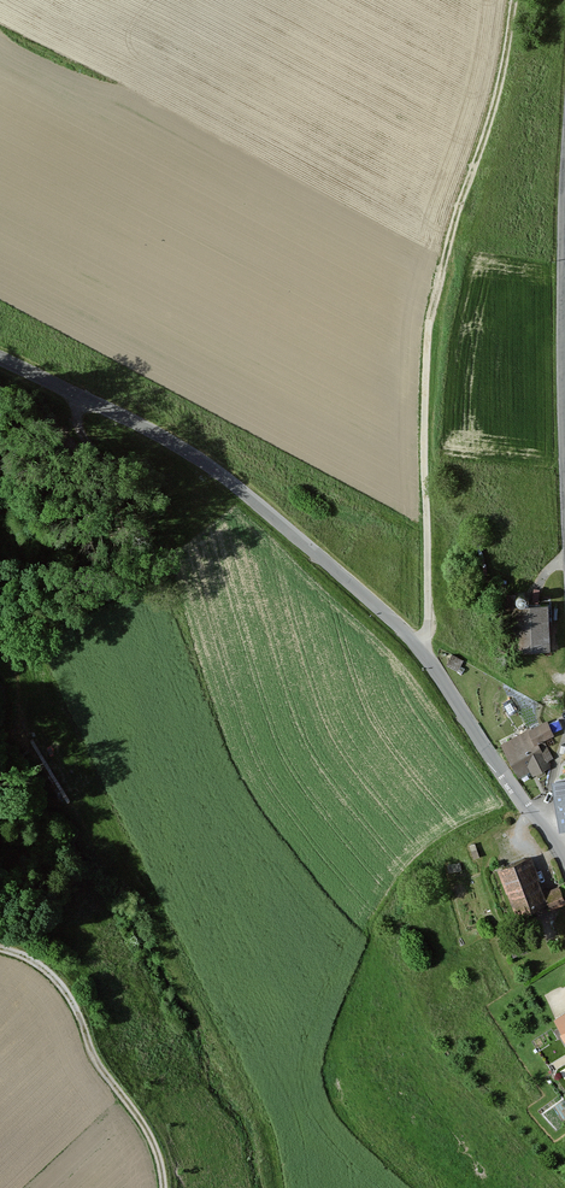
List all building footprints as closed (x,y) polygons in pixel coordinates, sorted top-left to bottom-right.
[(547,626),(546,608),(511,609),(512,653),(557,652),(556,626),(547,626)] [(464,661),(452,655),(446,667),(458,672),(464,661)] [(550,738),(543,723),(499,745),(517,781),(529,776),(530,778),(549,769),(537,744),(550,738)] [(547,785),(556,833),(564,832),(564,781),(547,785)] [(476,859),(473,848),(468,849),(471,860),(476,859)] [(542,906),(526,860),(492,871),(508,918),(542,906)] [(458,874),(457,866),(445,868),(446,876),(458,874)] [(562,905),(557,889),(541,895),(546,911),(562,905)] [(548,1020),(564,1051),(564,1011),(548,1020)]
